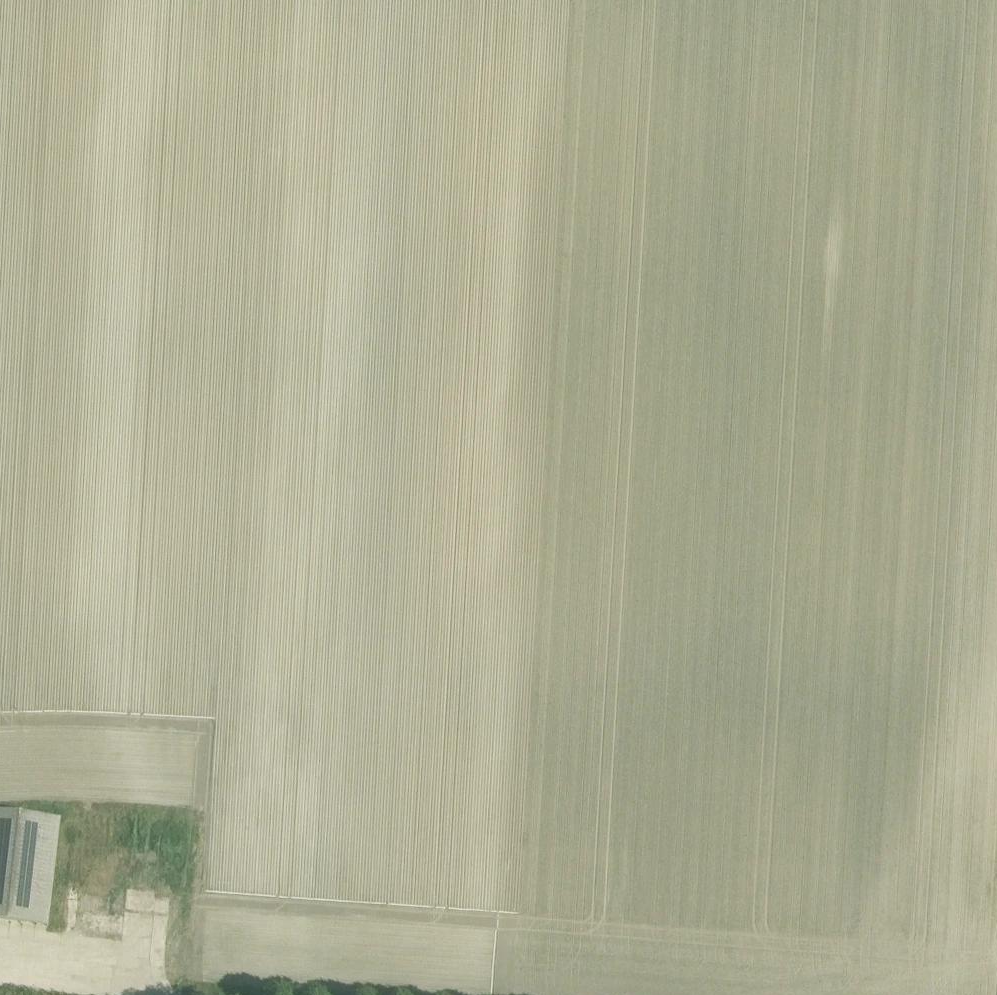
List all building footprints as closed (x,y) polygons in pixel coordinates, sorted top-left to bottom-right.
[(0,812),(0,920),(51,926),(64,820),(0,812)]
